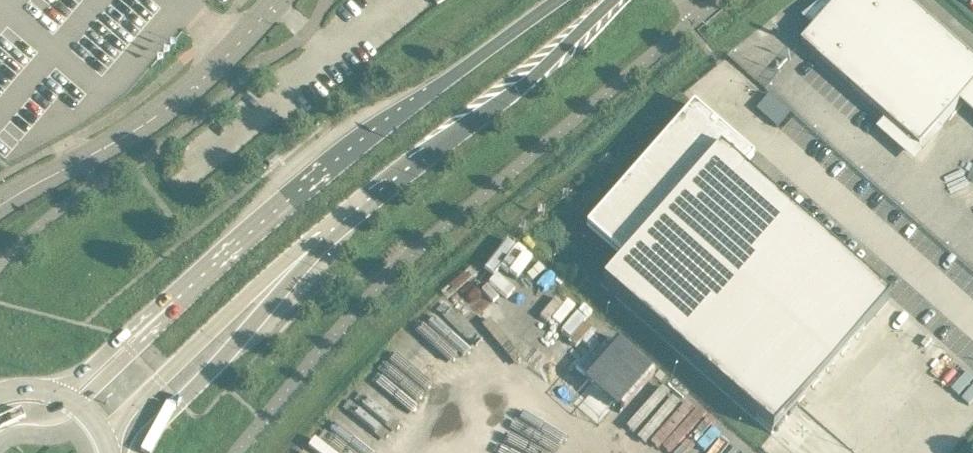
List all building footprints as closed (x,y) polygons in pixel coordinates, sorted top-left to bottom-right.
[(804,46),(893,124),(888,130),(916,155),(961,104),(972,114),(972,59),(906,0),(843,0),(804,46)] [(776,126),(787,113),(768,95),(756,108),(776,126)] [(693,106),(586,228),(622,260),(601,284),(772,434),(834,363),(888,301),(818,240),(742,172),(753,159),(693,106)] [(972,367),(972,333),(944,310),(941,301),(952,287),(972,303),(972,287),(972,283),(972,263),(861,178),(857,183),(848,185),(858,193),(864,217),(870,222),(863,224),(880,236),(881,239),(892,247),(874,251),(887,261),(892,255),(901,262),(903,270),(893,273),(915,289),(901,293),(907,317),(972,367)]
